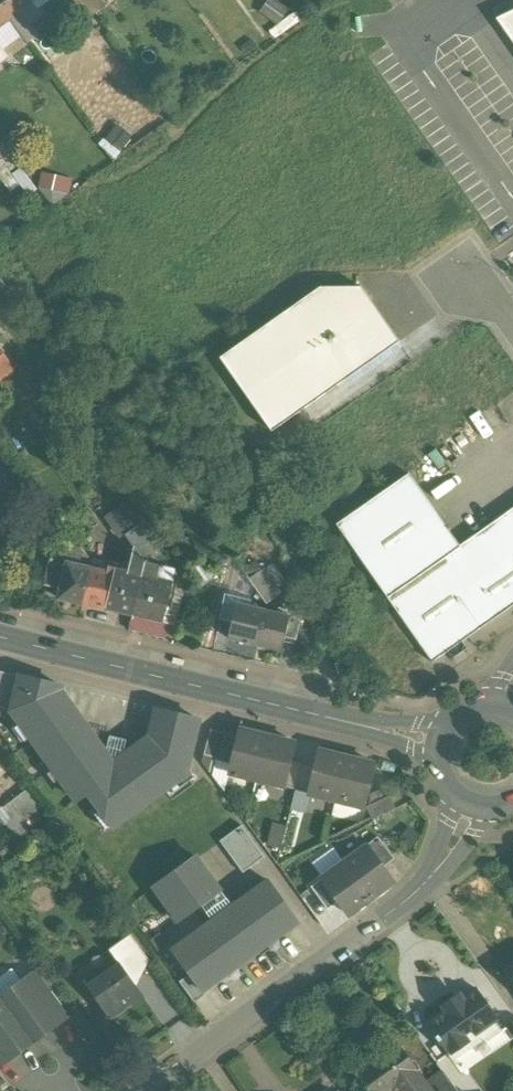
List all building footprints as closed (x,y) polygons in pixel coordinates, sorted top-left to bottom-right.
[(10,20),(21,12),(30,24),(45,13),(41,7),(50,0),(0,0),(0,7),(10,20)] [(100,0),(79,0),(91,16),(105,6),(100,0)] [(261,9),(280,19),(286,7),(271,0),(266,0),(261,9)] [(10,20),(0,7),(0,28),(10,20)] [(496,19),(512,43),(512,11),(496,19)] [(0,141),(0,159),(5,166),(14,159),(0,141)] [(41,175),(39,193),(69,197),(71,179),(41,175)] [(320,288),(220,358),(271,432),(399,342),(361,287),(320,288)] [(14,368),(1,348),(0,349),(0,377),(14,368)] [(459,546),(409,474),(336,525),(432,662),(448,651),(461,642),(512,605),(512,508),(459,546)] [(173,583),(163,623),(175,626),(184,587),(142,525),(125,536),(135,549),(145,563),(150,564),(147,577),(173,583)] [(95,551),(89,542),(81,548),(86,557),(95,551)] [(130,572),(120,613),(133,616),(145,563),(135,549),(130,572)] [(91,570),(75,566),(77,560),(57,555),(51,582),(63,585),(60,598),(83,604),(91,570)] [(251,581),(234,559),(228,563),(245,588),(252,583),(251,581)] [(173,583),(147,577),(150,564),(145,563),(133,616),(163,623),(173,583)] [(130,572),(110,568),(108,574),(91,570),(83,604),(120,613),(130,572)] [(263,572),(251,581),(252,583),(264,599),(277,590),(263,572)] [(252,601),(227,596),(222,619),(233,621),(228,638),(258,645),(266,612),(250,608),(252,601)] [(302,614),(279,608),(278,615),(266,612),(258,645),(282,651),(285,637),(296,640),(302,614)] [(465,649),(461,642),(448,651),(452,658),(465,649)] [(0,673),(0,709),(11,711),(19,677),(0,673)] [(61,687),(19,677),(11,711),(76,802),(88,793),(114,828),(187,776),(200,720),(158,711),(150,737),(113,764),(60,692),(61,687)] [(267,736),(240,729),(238,737),(232,763),(229,773),(256,780),(267,736)] [(223,733),(211,730),(204,755),(216,759),(223,733)] [(238,737),(223,733),(216,759),(232,763),(238,737)] [(294,743),(267,736),(256,780),(283,787),(290,761),(294,743)] [(110,737),(106,753),(121,757),(125,742),(110,737)] [(346,757),(319,751),(315,769),(309,794),(336,801),(346,757)] [(373,764),(346,757),(336,801),(363,808),(373,764)] [(302,764),(290,761),(283,787),(296,790),(302,765),(302,764)] [(315,769),(302,765),(296,790),(296,791),(309,794),(315,769)] [(389,796),(366,807),(372,820),(395,808),(389,796)] [(241,830),(221,844),(243,874),(262,860),(241,830)] [(394,859),(377,837),(367,846),(383,868),(394,859)] [(383,868),(367,846),(344,862),(371,899),(393,883),(383,868)] [(198,857),(154,887),(171,911),(176,907),(183,917),(213,896),(200,876),(207,871),(198,857)] [(371,899),(344,862),(321,879),(322,879),(338,902),(348,915),(371,899)] [(338,902),(322,879),(321,879),(311,887),(327,910),(338,902)] [(268,881),(173,950),(191,975),(203,992),(299,923),(268,881)] [(210,919),(223,910),(215,898),(202,907),(210,919)] [(119,963),(98,979),(94,974),(84,982),(109,1015),(130,1000),(132,1004),(145,995),(119,960),(118,961),(119,963)] [(501,972),(512,988),(512,964),(501,972)] [(37,972),(0,999),(32,1042),(57,1023),(56,1023),(41,1003),(53,994),(37,972)] [(203,992),(191,975),(180,983),(194,1003),(205,995),(203,992)] [(496,1019),(476,990),(462,1000),(461,997),(455,996),(445,1004),(443,1011),(445,1012),(427,1026),(435,1037),(438,1042),(452,1062),(482,1040),(484,1043),(500,1032),(493,1022),(496,1019)] [(68,1014),(53,994),(41,1003),(56,1023),(68,1014)] [(0,999),(0,1049),(7,1059),(6,1059),(7,1060),(32,1042),(0,999)] [(504,1028),(512,1040),(512,1021),(504,1028)] [(398,1045),(358,1074),(370,1090),(388,1090),(395,1086),(399,1090),(431,1090),(398,1045)] [(431,1081),(439,1090),(456,1090),(443,1073),(431,1081)]
